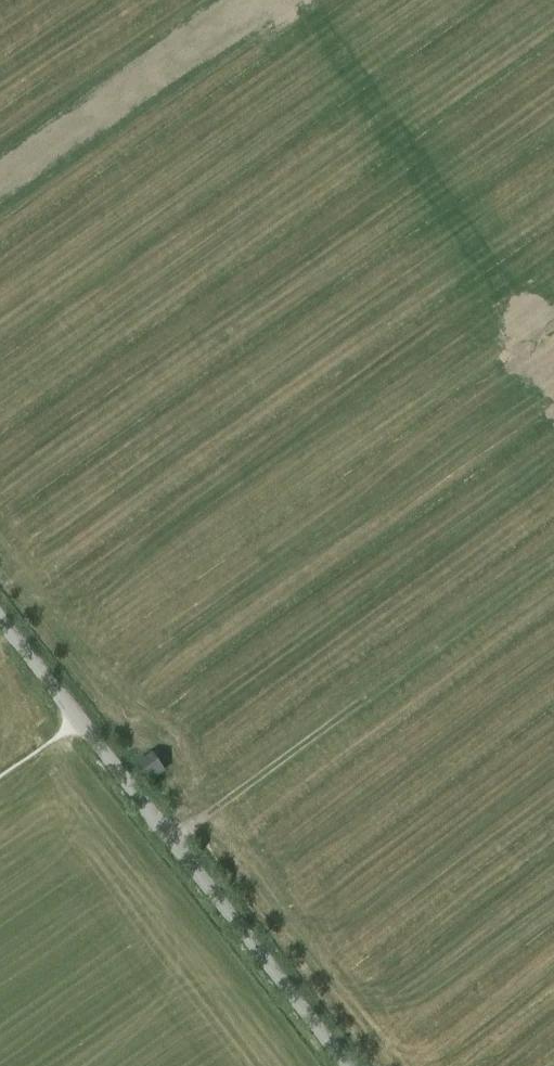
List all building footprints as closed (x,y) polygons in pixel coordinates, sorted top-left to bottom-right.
[(137,759),(148,775),(161,766),(149,750),(137,759)]
